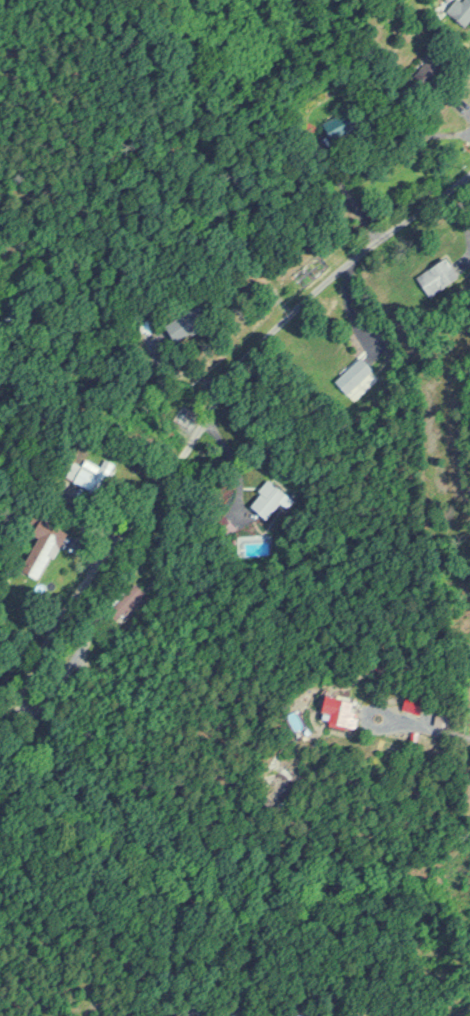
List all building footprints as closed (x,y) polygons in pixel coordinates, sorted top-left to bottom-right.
[(448,14),(469,24),(469,0),(466,0),(466,1),(463,0),(455,0),(448,14)] [(455,60),(439,47),(416,74),(432,87),(455,60)] [(325,122),(334,140),(363,126),(354,107),(325,122)] [(459,277),(447,258),(416,276),(427,296),(459,277)] [(168,324),(179,341),(208,322),(197,305),(168,324)] [(346,393),(372,367),(360,355),(334,380),(346,393)] [(97,495),(111,470),(87,458),(83,465),(73,460),(64,477),(97,495)] [(264,516),(285,494),(271,480),(249,501),(264,516)] [(65,530),(39,517),(32,531),(39,535),(22,569),(41,579),(65,530)] [(326,711),(332,711),(332,725),(357,725),(356,697),(326,697),(326,711)] [(419,715),(424,706),(409,698),(404,707),(419,715)]
